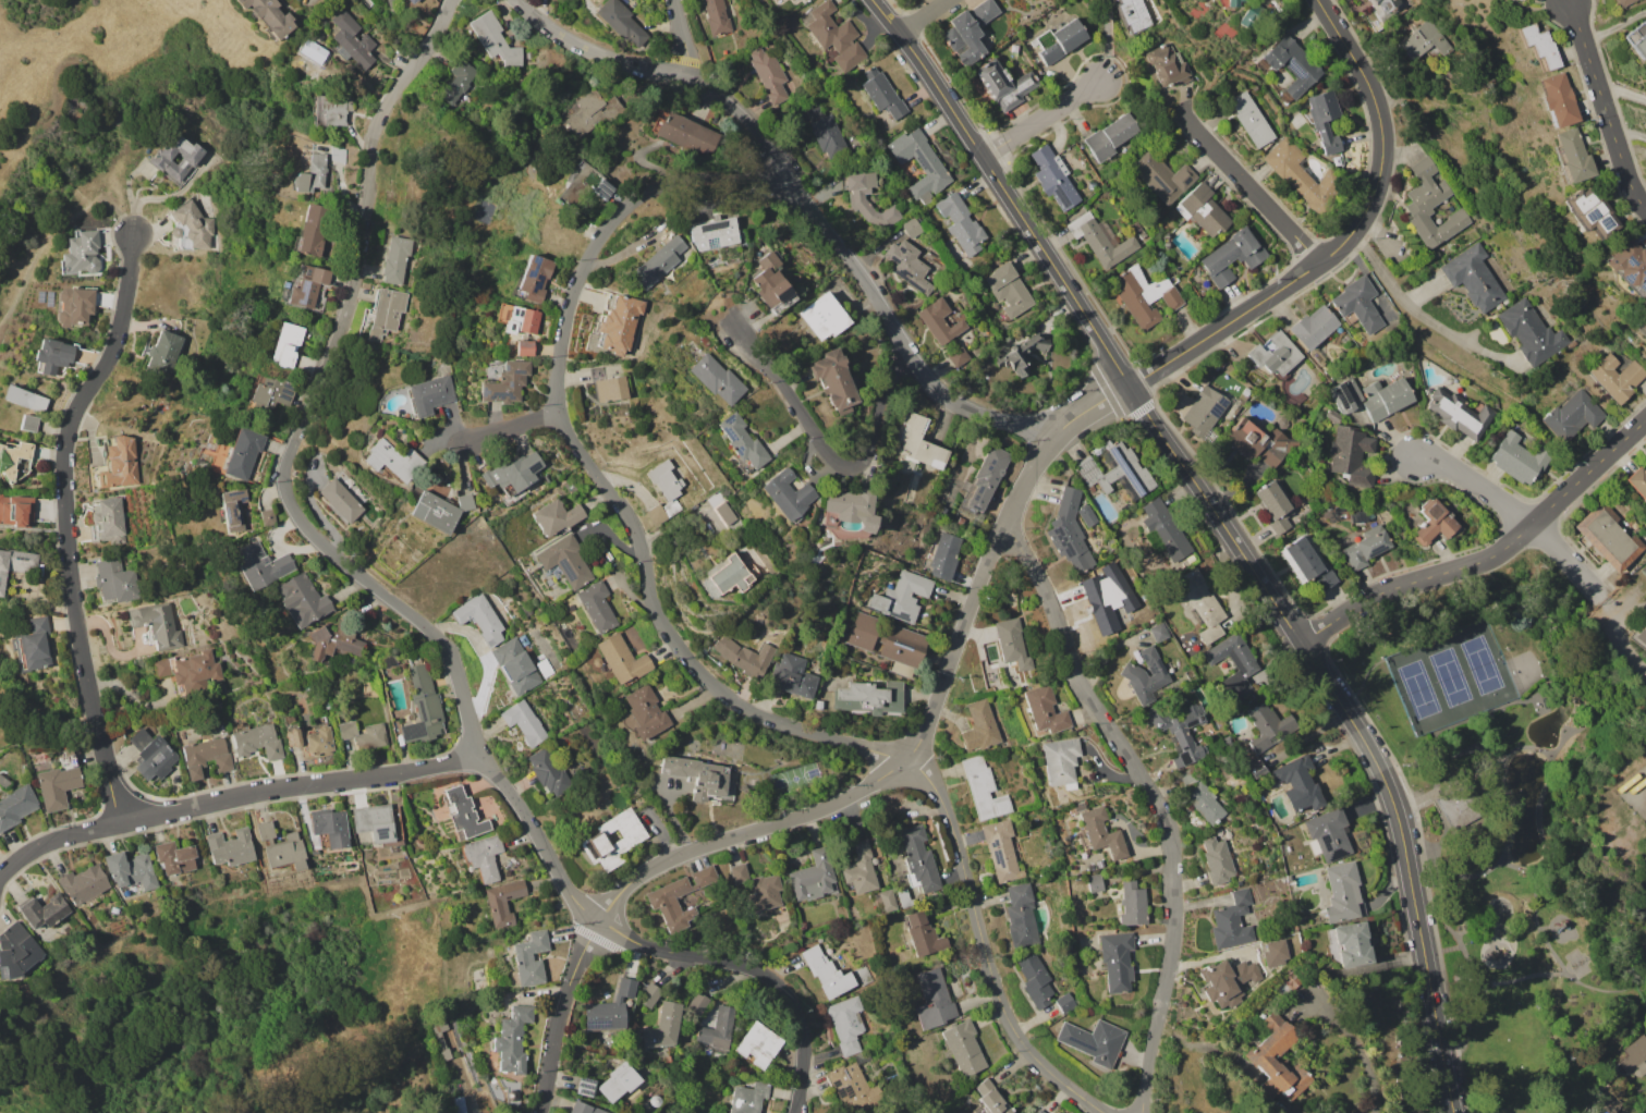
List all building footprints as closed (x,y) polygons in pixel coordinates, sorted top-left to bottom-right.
[(244,10),(236,0),(275,0),(280,5),(277,8),(283,15),(286,12),(293,19),(291,21),(295,25),(277,41),(267,30),(268,28),(258,17),(256,20),(249,12),(252,10),(248,7),(244,10)] [(595,12),(605,0),(618,0),(632,12),(629,16),(649,34),(636,49),(595,12)] [(707,16),(703,0),(723,0),(728,17),(729,17),(733,33),(718,36),(717,34),(710,35),(706,17),(707,16)] [(809,13),(825,0),(830,0),(837,9),(828,15),(837,27),(848,20),(858,35),(851,40),(853,44),(856,40),(868,56),(843,73),(831,58),(838,53),(830,44),(822,49),(805,25),(813,19),(809,13)] [(968,11),(984,0),(991,0),(1000,12),(978,26),(968,11)] [(1117,2),(1116,0),(1144,0),(1155,25),(1130,35),(1127,28),(1124,29),(1113,3),(1117,2)] [(1374,5),(1370,0),(1403,0),(1406,4),(1395,12),(1392,8),(1383,13),(1377,3),(1374,5)] [(1615,9),(1611,0),(1633,0),(1615,9)] [(1252,2),(1268,13),(1255,33),(1239,22),(1252,2)] [(342,9),(362,27),(352,37),(357,41),(366,33),(377,44),(368,52),(375,59),(363,70),(355,62),(350,66),(344,62),(346,60),(337,51),(336,52),(326,42),(340,28),(331,20),(342,9)] [(468,23),(489,10),(503,30),(499,33),(510,48),(523,47),(524,65),(503,66),(504,60),(501,60),(498,53),(490,58),(468,23)] [(948,21),(964,10),(980,35),(976,38),(980,45),(985,41),(988,45),(984,48),(986,51),(963,68),(940,34),(952,26),(948,21)] [(1429,16),(1452,47),(1440,56),(1437,52),(1430,57),(1425,49),(1410,61),(1398,46),(1411,26),(1429,16)] [(1087,37),(1063,52),(1064,54),(1047,65),(1038,52),(1043,50),(1038,44),(1033,47),(1029,41),(1048,28),(1050,33),(1074,17),(1087,37)] [(1642,20),(1645,26),(1645,54),(1641,59),(1622,36),(1642,20)] [(1547,28),(1550,41),(1553,40),(1560,65),(1544,70),(1540,57),(1533,59),(1528,45),(1522,47),(1516,27),(1535,22),(1537,32),(1547,28)] [(1285,33),(1324,71),(1292,101),(1281,90),(1295,77),(1281,63),(1273,71),(1260,58),(1285,33)] [(1144,52),(1170,40),(1175,52),(1178,51),(1182,62),(1184,61),(1192,78),(1178,86),(1174,81),(1160,87),(1144,52)] [(749,60),(752,59),(747,52),(759,46),(764,52),(771,49),(788,80),(782,83),(790,98),(773,107),(749,60)] [(972,70),(995,56),(1011,82),(1029,70),(1038,84),(1021,95),(1023,99),(1002,113),(993,99),(992,100),(972,70)] [(478,71),(470,84),(472,85),(462,98),(459,97),(452,105),(439,95),(442,90),(441,89),(447,81),(450,83),(455,75),(450,72),(460,58),(478,71)] [(859,84),(867,78),(863,72),(874,65),(877,72),(880,71),(899,99),(900,98),(905,106),(903,107),(906,112),(894,121),(886,107),(878,111),(859,84)] [(1563,71),(1578,120),(1553,129),(1547,110),(1543,111),(1538,97),(1543,95),(1537,78),(1563,71)] [(565,119),(582,108),(575,99),(594,87),(603,101),(613,94),(625,112),(613,120),(612,117),(578,139),(565,119)] [(1244,89),(1275,137),(1255,149),(1232,114),(1235,112),(1228,100),(1244,89)] [(1307,109),(1310,108),(1308,96),(1333,89),(1341,117),(1326,121),(1330,136),(1337,134),(1341,151),(1324,156),(1317,132),(1315,132),(1312,124),(1303,113),(1307,110),(1307,109)] [(314,101),(338,101),(338,100),(343,100),(344,96),(353,96),(353,110),(345,110),(345,122),(346,122),(346,127),(314,126),(314,101)] [(808,124),(812,122),(805,109),(818,102),(825,115),(830,113),(848,148),(828,158),(825,150),(821,151),(808,124)] [(662,109),(720,134),(710,157),(699,152),(698,155),(651,133),(662,109)] [(1084,137),(1127,111),(1139,131),(1112,147),(1114,151),(1098,161),(1084,137)] [(1289,119),(1300,111),(1306,121),(1295,129),(1289,119)] [(1553,134),(1575,127),(1584,156),(1588,154),(1595,173),(1561,184),(1557,169),(1559,168),(1552,148),(1558,146),(1553,134)] [(915,129),(919,134),(922,132),(927,139),(925,142),(952,180),(934,193),(931,189),(929,192),(931,195),(928,197),(931,199),(924,205),(918,197),(915,200),(906,188),(925,174),(912,156),(900,164),(886,145),(903,132),(905,135),(915,129)] [(147,161),(158,146),(161,149),(168,140),(170,143),(178,133),(184,138),(186,135),(206,150),(179,186),(147,161)] [(1285,135),(1304,156),(1296,162),(1317,183),(1328,168),(1345,183),(1320,216),(1301,201),(1303,200),(1282,178),(1280,180),(1260,159),(1285,135)] [(1046,143),(1054,155),(1057,154),(1069,172),(1064,175),(1081,199),(1062,211),(1050,195),(1047,197),(1038,185),(1040,183),(1034,173),(1039,169),(1029,154),(1046,143)] [(1129,164),(1149,145),(1173,171),(1183,161),(1198,176),(1167,206),(1129,164)] [(345,148),(328,147),(328,162),(344,163),(345,148)] [(327,154),(326,169),(328,169),(327,172),(326,172),(325,188),(313,187),(313,193),(292,191),(293,172),(308,173),(310,152),(327,154)] [(1403,207),(1411,201),(1405,192),(1418,184),(1409,167),(1429,155),(1439,170),(1430,174),(1436,183),(1446,178),(1454,193),(1430,207),(1434,212),(1427,216),(1434,227),(1448,219),(1446,216),(1462,206),(1472,222),(1424,249),(1406,220),(1410,218),(1403,207)] [(582,161),(585,163),(585,162),(602,176),(601,178),(615,188),(605,204),(601,201),(597,207),(592,203),(597,197),(590,193),(576,211),(558,197),(581,168),(578,166),(582,161)] [(902,218),(888,229),(866,221),(856,209),(854,211),(849,206),(848,193),(851,193),(850,188),(846,188),(844,175),(862,173),(874,172),(875,186),(870,187),(869,194),(864,194),(865,199),(870,206),(874,208),(875,211),(880,212),(892,204),(902,218)] [(1173,207),(1202,181),(1212,193),(1208,196),(1232,221),(1211,241),(1188,216),(1184,219),(1173,207)] [(1563,199),(1581,187),(1583,191),(1592,184),(1611,211),(1610,212),(1620,227),(1600,241),(1590,227),(1585,230),(1563,199)] [(955,191),(971,213),(967,216),(972,221),(975,219),(987,236),(978,243),(981,248),(967,258),(946,228),(952,223),(948,217),(944,220),(935,206),(955,191)] [(191,198),(200,212),(208,213),(208,217),(215,218),(214,236),(210,235),(209,247),(194,248),(176,248),(176,238),(174,237),(171,234),(171,230),(174,228),(174,223),(170,211),(191,198)] [(309,203),(333,209),(325,238),(332,241),(328,257),(320,255),(319,258),(292,252),(296,236),(301,237),(309,203)] [(1065,224),(1088,210),(1093,218),(1101,213),(1120,243),(1134,234),(1142,247),(1105,270),(1083,234),(1075,238),(1065,224)] [(690,225),(715,221),(714,215),(719,213),(720,219),(734,217),(737,232),(743,231),(745,242),(695,252),(690,225)] [(913,217),(922,231),(910,238),(901,224),(913,217)] [(1132,225),(1137,222),(1142,230),(1136,233),(1132,225)] [(1197,259),(1229,238),(1228,235),(1243,225),(1256,244),(1259,242),(1268,256),(1248,269),(1242,259),(1239,262),(1235,258),(1227,264),(1235,278),(1217,290),(1197,259)] [(98,230),(99,245),(96,247),(96,257),(100,260),(100,267),(96,272),(81,274),(81,270),(70,271),(70,267),(63,268),(62,253),(69,253),(68,237),(78,236),(77,231),(98,230)] [(676,234),(687,246),(676,255),(681,259),(643,293),(629,276),(676,234)] [(390,235),(414,238),(411,257),(406,256),(403,284),(383,282),(385,276),(382,276),(385,258),(387,259),(390,235)] [(1642,246),(1645,251),(1645,296),(1645,297),(1643,295),(1638,298),(1613,269),(1611,271),(1602,261),(1632,237),(1641,247),(1642,246)] [(892,272),(893,264),(882,256),(892,242),(898,245),(902,238),(919,252),(916,257),(929,267),(922,278),(932,285),(926,295),(892,272)] [(1437,267),(1477,241),(1488,256),(1482,259),(1505,297),(1482,313),(1476,304),(1473,306),(1464,293),(1466,292),(1460,282),(1451,288),(1437,267)] [(531,254),(553,261),(548,279),(546,278),(541,289),(545,290),(539,304),(523,297),(524,293),(517,291),(531,254)] [(747,280),(763,269),(756,261),(764,255),(797,297),(776,315),(747,280)] [(1005,260),(1034,303),(1009,319),(1002,309),(1008,306),(1003,298),(997,302),(983,279),(999,269),(997,266),(1005,260)] [(300,264),(330,271),(328,282),(330,283),(328,289),(326,288),(324,296),(326,297),(322,311),(285,303),(290,288),(284,286),(285,281),(291,282),(292,277),(296,278),(300,264)] [(1113,282),(1131,272),(1130,269),(1136,265),(1148,283),(1156,278),(1157,280),(1167,274),(1172,283),(1174,281),(1188,304),(1171,315),(1160,296),(1147,305),(1150,310),(1155,308),(1161,319),(1144,330),(1113,282)] [(1363,273),(1376,293),(1368,298),(1385,323),(1366,335),(1355,319),(1348,325),(1342,316),(1340,317),(1328,299),(1342,290),(1341,288),(1363,273)] [(379,286),(410,293),(402,332),(388,330),(387,335),(382,334),(381,342),(369,340),(379,286)] [(63,289),(94,288),(94,315),(87,314),(87,328),(57,328),(58,292),(63,289)] [(800,310),(827,290),(850,321),(822,342),(800,310)] [(609,291),(647,301),(643,316),(638,315),(629,352),(624,350),(622,357),(611,354),(612,351),(593,345),(599,320),(602,321),(606,309),(603,308),(609,291)] [(916,313),(940,295),(950,310),(941,317),(949,327),(961,318),(967,326),(940,345),(916,313)] [(1496,315),(1524,296),(1545,327),(1548,325),(1553,333),(1561,329),(1570,342),(1527,367),(1515,346),(1520,344),(1514,334),(1510,338),(1496,315)] [(1581,301),(1588,310),(1581,316),(1574,306),(1581,301)] [(500,303),(541,313),(536,334),(516,330),(515,334),(503,331),(504,323),(496,321),(500,303)] [(1305,351),(1288,328),(1305,314),(1307,316),(1322,304),(1339,325),(1305,351)] [(1636,325),(1645,316),(1645,335),(1636,325)] [(282,321),(312,330),(308,340),(305,339),(301,355),(316,359),(310,375),(292,369),(292,371),(276,366),(277,362),(271,359),(282,321)] [(1278,328),(1303,356),(1277,379),(1270,371),(1269,372),(1261,365),(1257,368),(1245,354),(1257,343),(1260,347),(1269,339),(1267,337),(1278,328)] [(160,330),(183,338),(176,354),(180,355),(174,369),(171,368),(168,378),(145,369),(150,356),(147,355),(151,345),(154,346),(160,330)] [(993,363),(1035,333),(1040,335),(1049,337),(1047,354),(1040,353),(1034,350),(1026,355),(1029,360),(1024,364),(1029,371),(1020,379),(1009,364),(1004,367),(1003,364),(998,368),(993,363)] [(700,339),(705,334),(710,342),(705,345),(700,339)] [(41,338),(75,345),(72,363),(68,362),(66,368),(58,366),(56,377),(40,374),(44,363),(34,362),(37,346),(39,347),(41,338)] [(516,340),(534,340),(534,355),(516,355),(516,340)] [(947,355),(962,345),(970,358),(955,368),(947,355)] [(837,346),(849,377),(854,375),(861,390),(854,392),(858,402),(850,405),(853,413),(844,416),(843,414),(837,417),(826,388),(822,389),(819,380),(815,381),(809,366),(812,365),(810,362),(821,357),(819,353),(837,346)] [(687,369),(706,351),(726,370),(727,368),(746,388),(729,406),(717,393),(714,395),(687,369)] [(1587,370),(1608,352),(1618,363),(1612,368),(1618,374),(1634,358),(1645,374),(1630,389),(1632,391),(1618,405),(1587,370)] [(480,401),(480,380),(498,380),(498,372),(503,372),(503,360),(529,360),(529,376),(525,376),(525,386),(520,386),(520,401),(480,401)] [(589,368),(603,366),(606,379),(624,376),(627,399),(598,403),(595,381),(592,381),(589,368)] [(259,370),(297,384),(289,407),(277,403),(272,415),(247,406),(249,402),(248,401),(259,370)] [(407,386),(449,374),(456,400),(431,406),(434,414),(416,419),(407,386)] [(1328,388),(1351,376),(1363,399),(1361,401),(1356,403),(1357,405),(1341,414),(1328,388)] [(1371,421),(1361,401),(1363,399),(1366,397),(1362,388),(1377,380),(1380,387),(1400,377),(1413,401),(1371,421)] [(7,384),(48,399),(44,413),(2,397),(7,384)] [(1229,401),(1202,438),(1190,429),(1192,427),(1180,418),(1195,397),(1199,390),(1205,384),(1229,401)] [(1425,406),(1431,396),(1429,394),(1436,386),(1449,395),(1452,391),(1467,402),(1464,405),(1472,411),(1479,400),(1496,411),(1474,441),(1455,428),(1453,431),(1437,420),(1439,417),(1425,406)] [(1540,419),(1556,405),(1558,407),(1581,387),(1606,414),(1589,429),(1584,423),(1562,443),(1540,419)] [(1325,417),(1329,409),(1340,415),(1336,423),(1325,417)] [(717,424),(736,411),(746,425),(743,428),(752,440),(755,438),(770,457),(745,476),(736,463),(737,462),(733,455),(737,453),(733,447),(731,448),(728,443),(730,441),(717,424)] [(909,412),(928,418),(920,439),(949,450),(941,469),(917,461),(916,463),(903,458),(904,456),(898,454),(903,439),(901,438),(906,424),(904,424),(909,412)] [(24,415),(39,418),(36,431),(21,428),(24,415)] [(1222,439),(1241,415),(1265,432),(1271,425),(1294,443),(1273,469),(1255,454),(1249,461),(1222,439)] [(1337,425),(1358,428),(1358,431),(1365,432),(1364,436),(1376,438),(1373,453),(1361,451),(1358,465),(1374,467),(1370,490),(1344,486),(1346,478),(1339,476),(1340,474),(1329,472),(1331,457),(1328,456),(1330,441),(1333,442),(1337,425)] [(239,427),(266,437),(260,452),(257,451),(247,481),(222,474),(239,427)] [(1488,460),(1507,428),(1520,436),(1516,442),(1534,453),(1540,442),(1554,451),(1536,479),(1532,477),(1526,486),(1491,465),(1492,462),(1488,460)] [(383,432),(405,452),(410,448),(425,461),(404,484),(381,464),(375,473),(361,461),(369,451),(368,450),(383,432)] [(134,438),(139,484),(94,490),(90,467),(107,465),(105,447),(115,445),(113,436),(123,435),(134,438)] [(1123,437),(1158,486),(1134,502),(1117,478),(1109,484),(1112,489),(1104,494),(1096,484),(1090,488),(1074,465),(1088,455),(1104,475),(1111,469),(1098,452),(1095,454),(1093,451),(1109,438),(1113,443),(1123,437)] [(1,472),(0,472),(0,444),(3,444),(5,441),(19,443),(20,441),(34,443),(33,450),(31,458),(32,472),(11,485),(1,472)] [(992,444),(1012,455),(979,512),(976,510),(973,515),(958,506),(966,491),(961,489),(965,480),(971,482),(992,444)] [(507,499),(497,482),(489,488),(480,474),(489,468),(490,470),(510,457),(512,461),(522,455),(523,457),(535,450),(544,465),(533,472),(537,479),(507,499)] [(202,452),(214,456),(211,462),(199,458),(202,452)] [(645,474),(668,458),(674,467),(670,469),(676,480),(681,477),(684,484),(678,488),(682,494),(669,502),(658,487),(655,489),(645,474)] [(760,486),(787,465),(792,470),(795,477),(787,484),(793,492),(806,482),(813,488),(817,496),(805,504),(808,509),(789,523),(760,486)] [(1639,465),(1645,473),(1645,502),(1624,479),(1639,465)] [(1331,478),(1334,475),(1344,481),(1341,486),(1331,478)] [(333,477),(365,507),(348,525),(317,494),(333,477)] [(1272,480),(1293,513),(1285,518),(1290,526),(1276,536),(1268,524),(1272,522),(1254,491),(1272,480)] [(1063,485),(1082,489),(1074,519),(1080,527),(1083,527),(1086,533),(1082,538),(1096,564),(1075,576),(1068,561),(1066,562),(1063,555),(1059,556),(1045,530),(1052,527),(1048,521),(1053,518),(1063,485)] [(826,489),(857,494),(858,487),(874,489),(870,514),(876,516),(871,534),(858,529),(859,524),(858,523),(848,522),(839,521),(834,526),(816,524),(818,507),(822,509),(826,489)] [(220,493),(246,489),(248,501),(240,502),(245,530),(228,533),(225,522),(220,523),(218,507),(223,506),(220,493)] [(423,489),(443,501),(446,498),(453,501),(451,505),(458,507),(459,507),(456,497),(471,492),(475,507),(461,511),(447,536),(409,515),(423,489)] [(720,489),(726,499),(723,500),(736,519),(726,526),(707,498),(720,489)] [(31,527),(0,525),(0,492),(3,492),(3,496),(34,498),(33,519),(31,527)] [(1158,496),(1193,549),(1193,550),(1173,563),(1154,530),(1149,533),(1142,521),(1146,517),(1139,507),(1158,496)] [(1430,496),(1464,528),(1454,538),(1450,534),(1443,541),(1436,534),(1423,548),(1410,535),(1426,517),(1417,509),(1430,496)] [(121,497),(122,511),(125,511),(126,521),(123,521),(125,542),(92,546),(89,525),(95,524),(92,500),(121,497)] [(661,506),(676,498),(682,509),(668,517),(661,506)] [(585,515),(557,533),(554,530),(546,536),(533,514),(558,499),(565,511),(577,503),(585,515)] [(1385,503),(1390,499),(1394,505),(1390,509),(1385,503)] [(1573,525),(1601,499),(1619,517),(1614,522),(1629,537),(1633,533),(1645,547),(1617,573),(1573,525)] [(646,511),(659,503),(661,506),(668,517),(668,518),(655,526),(646,511)] [(1078,510),(1081,509),(1080,506),(1086,503),(1087,505),(1089,504),(1098,522),(1087,527),(1078,510)] [(940,505),(946,509),(942,515),(937,512),(940,505)] [(259,511),(273,509),(277,524),(263,526),(259,511)] [(1351,511),(1366,510),(1367,522),(1365,522),(1365,525),(1353,526),(1353,523),(1351,523),(1351,511)] [(1341,548),(1355,541),(1352,534),(1361,529),(1362,533),(1381,523),(1392,546),(1366,559),(1368,564),(1353,572),(1341,548)] [(942,530),(965,539),(948,582),(929,574),(932,566),(929,565),(942,530)] [(572,533),(580,546),(576,548),(594,578),(573,590),(562,573),(556,577),(552,572),(547,575),(535,554),(572,533)] [(1302,535),(1320,565),(1325,562),(1337,580),(1319,591),(1312,579),(1301,587),(1277,551),(1302,535)] [(232,552),(258,539),(270,565),(272,564),(270,560),(289,551),(297,570),(252,591),(232,552)] [(2,597),(0,597),(0,549),(5,550),(7,549),(40,552),(38,573),(5,570),(2,597)] [(700,580),(729,561),(726,556),(733,551),(753,578),(745,584),(747,587),(739,592),(733,584),(712,598),(705,590),(700,580)] [(96,561),(119,558),(121,570),(135,567),(139,598),(102,604),(99,587),(88,589),(86,578),(98,576),(96,561)] [(1175,579),(1196,566),(1203,578),(1200,579),(1209,594),(1211,592),(1226,616),(1216,622),(1206,628),(1202,621),(1197,623),(1190,611),(1194,608),(1175,579)] [(866,607),(871,592),(883,597),(887,587),(894,589),(902,568),(934,580),(927,598),(913,594),(912,597),(916,598),(914,603),(919,606),(912,624),(866,607)] [(275,587),(303,571),(319,598),(326,594),(333,607),(297,627),(275,587)] [(1122,572),(1132,602),(1105,611),(1110,626),(1098,629),(1095,617),(1089,619),(1082,596),(1099,589),(1100,594),(1109,590),(1105,578),(1122,572)] [(575,594),(601,579),(610,595),(603,598),(619,624),(599,635),(575,594)] [(481,591),(504,628),(500,632),(504,639),(489,648),(479,633),(480,633),(475,622),(473,623),(470,619),(458,626),(449,611),(481,591)] [(126,609),(169,600),(174,629),(181,628),(184,646),(157,651),(155,643),(149,644),(146,629),(149,629),(148,625),(130,628),(126,609)] [(844,641),(856,609),(928,637),(916,669),(844,641)] [(47,614),(50,634),(47,635),(48,641),(51,640),(53,652),(49,652),(52,666),(34,670),(35,671),(17,674),(15,658),(17,658),(15,650),(13,650),(11,636),(32,632),(28,617),(47,614)] [(1017,617),(1025,657),(1029,656),(1032,668),(1016,671),(1015,665),(1009,666),(1008,662),(1002,663),(995,622),(1017,617)] [(1197,634),(1206,628),(1216,622),(1223,634),(1205,645),(1197,634)] [(1643,626),(1645,622),(1645,651),(1627,637),(1638,623),(1643,626)] [(366,643),(362,657),(346,652),(346,655),(332,651),(330,656),(324,653),(317,662),(309,660),(314,643),(310,633),(327,623),(330,629),(336,632),(338,625),(356,632),(354,638),(366,643)] [(1148,628),(1158,624),(1165,638),(1155,643),(1148,628)] [(596,644),(619,632),(634,659),(645,653),(653,668),(635,676),(636,678),(624,685),(623,683),(619,685),(596,644)] [(1236,632),(1259,668),(1244,677),(1251,688),(1232,700),(1219,681),(1236,670),(1227,655),(1210,665),(1203,652),(1236,632)] [(712,646),(723,633),(741,648),(768,662),(759,680),(731,663),(712,646)] [(490,650),(515,636),(517,638),(524,635),(528,641),(522,646),(542,682),(516,696),(490,650)] [(1153,644),(1171,681),(1149,692),(1154,700),(1141,706),(1126,682),(1127,680),(1118,674),(1126,661),(1134,666),(1135,664),(1139,666),(1144,670),(1148,676),(1150,674),(1138,650),(1153,644)] [(155,660),(173,656),(174,659),(199,652),(199,650),(210,648),(212,661),(218,660),(222,678),(210,681),(209,677),(207,678),(209,689),(179,696),(173,673),(158,676),(155,660)] [(768,685),(776,662),(778,663),(782,651),(805,659),(802,671),(817,675),(809,698),(768,685)] [(542,652),(545,657),(538,661),(536,657),(542,652)] [(380,658),(398,653),(399,663),(382,666),(380,658)] [(348,655),(356,657),(354,664),(345,662),(348,655)] [(536,663),(546,658),(553,673),(545,678),(536,663)] [(427,662),(436,694),(438,693),(441,704),(440,704),(444,720),(441,721),(444,732),(435,734),(436,737),(420,742),(419,738),(404,743),(400,725),(418,720),(412,693),(414,693),(407,668),(427,662)] [(1185,671),(1191,668),(1198,680),(1192,683),(1185,671)] [(832,709),(833,687),(848,687),(848,684),(851,684),(851,682),(874,683),(874,688),(886,688),(886,681),(902,681),(901,712),(880,711),(880,715),(869,714),(869,711),(832,709)] [(624,697),(648,683),(658,700),(656,701),(661,712),(665,710),(672,724),(642,741),(635,727),(631,730),(626,727),(623,723),(621,719),(622,713),(631,708),(624,697)] [(1023,692),(1049,683),(1056,702),(1051,704),(1054,713),(1066,710),(1072,725),(1048,733),(1046,726),(1035,730),(1023,692)] [(986,697),(1002,742),(979,749),(978,746),(964,750),(958,733),(971,729),(970,725),(973,724),(965,705),(986,697)] [(522,698),(535,718),(536,717),(541,723),(540,724),(548,736),(529,749),(521,736),(523,735),(515,723),(508,729),(498,713),(509,706),(510,707),(522,698)] [(1176,769),(1171,757),(1178,754),(1175,746),(1178,745),(1172,733),(1170,734),(1168,727),(1158,732),(1144,714),(1153,704),(1161,704),(1169,717),(1176,713),(1183,715),(1187,713),(1185,708),(1199,701),(1206,718),(1209,717),(1216,732),(1216,733),(1210,736),(1209,734),(1205,736),(1199,724),(1197,725),(1196,723),(1187,726),(1195,746),(1200,744),(1202,747),(1205,745),(1208,753),(1205,754),(1206,757),(1176,769)] [(1256,755),(1248,743),(1260,734),(1246,714),(1264,701),(1270,710),(1271,709),(1279,720),(1288,713),(1296,726),(1256,755)] [(338,723),(354,720),(357,734),(355,736),(341,739),(338,723)] [(231,727),(247,723),(248,729),(272,722),(276,738),(279,737),(284,757),(267,762),(263,747),(248,751),(249,755),(241,757),(241,755),(237,755),(231,727)] [(365,725),(383,722),(388,744),(358,750),(355,736),(357,734),(366,732),(365,725)] [(329,725),(333,754),(304,759),(302,745),(288,747),(285,732),(290,727),(301,727),(303,730),(319,726),(322,724),(329,725)] [(180,756),(169,767),(171,769),(160,781),(153,773),(146,781),(133,769),(142,760),(135,754),(138,750),(129,741),(142,726),(151,736),(155,733),(180,756)] [(182,746),(223,736),(227,753),(230,751),(233,770),(218,773),(214,758),(205,760),(207,767),(199,768),(202,778),(190,781),(182,746)] [(1041,743),(1078,737),(1082,756),(1075,756),(1076,766),(1074,766),(1076,787),(1063,790),(1063,784),(1048,786),(1041,743)] [(527,757),(545,744),(573,783),(554,797),(551,792),(549,793),(544,785),(531,768),(534,766),(527,757)] [(1280,766),(1306,754),(1313,767),(1305,770),(1312,784),(1315,782),(1324,800),(1319,802),(1321,806),(1313,810),(1310,806),(1293,815),(1283,792),(1291,787),(1280,766)] [(36,772),(59,767),(59,770),(61,769),(59,758),(75,755),(82,785),(63,790),(68,807),(46,812),(36,772)] [(661,755),(700,761),(700,762),(722,766),(722,763),(731,765),(731,767),(729,778),(732,778),(732,781),(735,781),(733,800),(720,799),(720,805),(692,800),(694,782),(686,781),(687,778),(659,773),(661,755)] [(962,760),(983,755),(986,767),(990,766),(997,792),(990,794),(991,798),(1009,794),(1013,812),(978,822),(962,760)] [(1258,758),(1266,770),(1254,779),(1246,766),(1258,758)] [(1185,786),(1181,776),(1196,769),(1202,779),(1185,786)] [(4,788),(0,785),(0,775),(10,783),(4,788)] [(1184,797),(1200,781),(1217,796),(1215,798),(1228,811),(1212,828),(1187,803),(1190,802),(1184,797)] [(20,821),(0,831),(0,799),(5,796),(4,794),(27,782),(39,806),(17,817),(20,821)] [(444,790),(461,784),(465,797),(470,795),(473,806),(470,807),(471,810),(474,809),(477,818),(474,819),(476,823),(489,819),(492,829),(465,839),(465,837),(459,840),(449,815),(455,812),(452,803),(449,804),(444,790)] [(1435,799),(1458,786),(1471,809),(1447,822),(1435,799)] [(1078,812),(1081,812),(1076,802),(1085,798),(1088,809),(1102,804),(1108,818),(1102,820),(1107,832),(1120,828),(1129,855),(1112,860),(1107,845),(1092,851),(1078,812)] [(351,808),(390,804),(390,806),(399,805),(403,844),(381,846),(381,842),(371,843),(370,830),(353,832),(351,808)] [(578,845),(581,843),(580,842),(589,836),(590,837),(598,832),(595,828),(630,806),(648,836),(617,856),(621,863),(605,872),(597,861),(590,865),(578,845)] [(1303,821),(1339,807),(1345,824),(1344,825),(1348,832),(1344,833),(1352,853),(1325,864),(1315,839),(1310,840),(1303,821)] [(345,809),(350,846),(319,849),(318,835),(312,835),(308,810),(330,808),(331,811),(345,809)] [(980,827),(1010,818),(1014,836),(1010,837),(1019,870),(1023,868),(1025,876),(998,884),(980,827)] [(256,823),(271,820),(276,836),(270,839),(266,840),(260,841),(256,823)] [(899,831),(922,823),(927,841),(923,842),(925,851),(929,849),(940,890),(920,895),(918,885),(910,889),(900,857),(905,855),(899,831)] [(205,835),(221,831),(223,840),(235,836),(233,829),(247,825),(256,858),(228,867),(227,861),(212,865),(205,835)] [(263,845),(267,844),(266,840),(270,839),(272,843),(286,840),(284,833),(296,830),(298,839),(302,837),(307,858),(303,859),(305,867),(294,870),(292,864),(269,869),(263,845)] [(462,844),(498,834),(503,852),(493,855),(500,880),(483,885),(477,868),(468,870),(462,844)] [(1223,840),(1235,876),(1227,878),(1228,881),(1212,886),(1203,853),(1205,853),(1200,841),(1215,836),(1216,842),(1223,840)] [(867,837),(873,858),(870,858),(879,889),(855,894),(852,882),(845,884),(842,872),(844,871),(843,866),(856,863),(854,858),(857,857),(853,842),(867,837)] [(154,844),(172,841),(174,848),(199,843),(203,863),(195,865),(196,869),(164,874),(162,868),(159,869),(158,863),(157,863),(154,844)] [(789,872),(816,866),(812,851),(827,846),(839,891),(805,900),(805,897),(796,901),(789,872)] [(103,856),(122,851),(125,859),(134,856),(134,854),(146,849),(159,886),(143,892),(141,883),(138,883),(138,882),(126,886),(126,885),(114,889),(103,856)] [(1325,868),(1354,860),(1360,884),(1356,885),(1360,898),(1363,897),(1366,916),(1327,925),(1324,907),(1329,906),(1328,897),(1331,896),(1325,868)] [(1045,865),(1054,861),(1058,871),(1047,873),(1045,865)] [(74,906),(71,901),(69,902),(57,879),(71,870),(73,874),(81,870),(81,871),(96,863),(110,885),(100,891),(103,897),(87,906),(84,901),(74,906)] [(730,866),(745,863),(749,882),(734,885),(730,866)] [(645,894),(685,876),(690,886),(695,883),(690,873),(711,864),(718,879),(675,898),(682,912),(693,906),(697,915),(692,917),(693,919),(686,921),(688,927),(683,929),(683,931),(670,937),(663,924),(666,922),(658,906),(651,909),(645,894)] [(978,873),(991,871),(995,885),(981,888),(978,873)] [(751,879),(763,876),(763,878),(778,873),(782,891),(778,892),(781,906),(758,912),(751,879)] [(1086,876),(1099,873),(1104,891),(1089,893),(1086,876)] [(484,890),(523,880),(527,894),(507,900),(510,914),(512,913),(515,924),(493,929),(484,890)] [(1121,881),(1136,881),(1136,889),(1145,888),(1146,925),(1120,926),(1119,914),(1122,914),(1122,905),(1120,905),(1120,898),(1122,898),(1121,881)] [(1005,906),(1010,905),(1005,888),(1028,882),(1035,908),(1032,908),(1040,941),(1015,946),(1014,940),(1011,940),(1008,926),(1010,926),(1005,906)] [(879,892),(891,888),(898,909),(885,913),(879,892)] [(1211,909),(1234,904),(1231,891),(1249,888),(1253,904),(1247,905),(1248,913),(1239,915),(1242,927),(1252,925),(1255,940),(1216,949),(1211,928),(1215,927),(1211,909)] [(897,892),(906,889),(910,901),(914,900),(915,904),(901,908),(897,892)] [(16,906),(31,895),(32,896),(33,895),(41,907),(49,901),(47,897),(57,891),(71,909),(48,927),(44,921),(33,929),(16,906)] [(906,928),(909,928),(904,915),(923,909),(926,921),(928,921),(930,928),(932,927),(937,938),(946,935),(949,947),(916,957),(906,928)] [(5,979),(0,979),(0,933),(16,919),(45,954),(37,959),(39,963),(27,973),(24,970),(15,977),(11,978),(5,979)] [(1332,928),(1363,921),(1366,938),(1365,938),(1366,945),(1368,944),(1371,964),(1340,969),(1337,950),(1340,950),(1339,944),(1336,944),(1332,928)] [(512,943),(531,940),(528,931),(546,928),(550,950),(532,953),(533,961),(541,958),(546,982),(520,987),(512,943)] [(1099,935),(1132,932),(1134,951),(1127,951),(1129,966),(1132,966),(1133,981),(1129,982),(1130,992),(1104,994),(1099,935)] [(1265,943),(1284,939),(1289,958),(1284,959),(1285,964),(1266,968),(1263,952),(1266,951),(1265,943)] [(856,984),(825,1001),(816,984),(820,982),(816,974),(813,976),(812,971),(814,970),(809,962),(806,963),(802,952),(818,943),(825,955),(826,955),(828,961),(830,959),(836,969),(838,969),(841,976),(850,971),(856,984)] [(1036,955),(1050,979),(1047,982),(1054,995),(1048,1000),(1050,1003),(1037,1012),(1023,988),(1024,987),(1023,983),(1026,981),(1019,969),(1020,968),(1015,959),(1025,953),(1028,959),(1036,955)] [(1197,970),(1205,965),(1207,968),(1223,958),(1230,968),(1243,959),(1246,965),(1253,962),(1266,981),(1240,998),(1242,1001),(1230,1008),(1228,1005),(1221,1010),(1215,999),(1209,1002),(1202,990),(1207,987),(1197,970)] [(854,970),(865,965),(870,976),(858,981),(854,970)] [(939,966),(951,1002),(954,1002),(959,1015),(943,1020),(944,1022),(920,1030),(913,1008),(925,1004),(915,975),(939,966)] [(1291,971),(1301,981),(1291,990),(1281,980),(1291,971)] [(620,977),(637,980),(633,999),(622,996),(617,995),(620,977)] [(663,991),(650,1010),(637,1000),(649,982),(663,991)] [(1275,991),(1282,983),(1288,989),(1279,996),(1275,991)] [(710,1000),(699,1017),(688,1011),(698,992),(710,1000)] [(1054,1000),(1068,992),(1076,1007),(1063,1015),(1054,1000)] [(585,1031),(583,1004),(613,1003),(617,995),(622,996),(621,1002),(623,1002),(624,1029),(585,1031)] [(825,1006),(858,995),(864,1011),(858,1012),(865,1031),(856,1034),(863,1051),(843,1059),(838,1043),(840,1043),(832,1022),(830,1022),(825,1006)] [(682,1004),(672,1045),(637,1050),(637,1029),(657,1027),(662,1001),(682,1004)] [(500,1018),(511,1018),(511,1005),(534,1005),(533,1023),(522,1023),(521,1053),(525,1053),(524,1071),(499,1069),(499,1051),(492,1051),(492,1037),(500,1037),(500,1018)] [(735,1008),(727,1053),(710,1050),(709,1055),(705,1054),(706,1049),(692,1047),(704,1027),(714,1028),(719,1005),(735,1008)] [(1298,1037),(1276,1057),(1288,1071),(1297,1062),(1312,1078),(1288,1100),(1279,1091),(1277,1093),(1241,1054),(1251,1045),(1253,1049),(1270,1032),(1259,1022),(1273,1008),(1298,1037)] [(429,1025),(444,1018),(448,1028),(441,1031),(450,1057),(442,1061),(429,1025)] [(940,1031),(968,1018),(976,1032),(972,1035),(987,1067),(962,1078),(948,1049),(947,1050),(942,1040),(944,1040),(940,1031)] [(1054,1040),(1062,1020),(1092,1032),(1097,1018),(1126,1031),(1110,1069),(1092,1062),(1094,1056),(1054,1040)] [(755,1020),(783,1041),(761,1071),(751,1063),(754,1057),(747,1053),(744,1059),(733,1050),(755,1020)] [(1643,1034),(1645,1038),(1645,1073),(1641,1077),(1626,1075),(1617,1062),(1629,1053),(1624,1048),(1643,1034)] [(659,1049),(669,1048),(669,1051),(668,1051),(669,1056),(670,1055),(671,1062),(661,1064),(659,1049)] [(642,1080),(626,1092),(625,1090),(610,1103),(597,1087),(610,1076),(608,1074),(624,1060),(642,1080)] [(825,1073),(842,1065),(843,1067),(856,1061),(868,1089),(875,1086),(881,1100),(853,1112),(846,1100),(839,1104),(825,1073)] [(581,1076),(596,1080),(592,1098),(575,1093),(581,1076)] [(1007,1103),(1015,1112),(987,1112),(983,1108),(984,1106),(977,1100),(983,1096),(975,1087),(987,1077),(995,1087),(992,1089),(1005,1104),(1007,1103)] [(761,1098),(759,1112),(728,1112),(733,1086),(753,1090),(755,1080),(771,1084),(768,1099),(761,1098)] [(1622,1104),(1616,1112),(1608,1112),(1600,1108),(1609,1094),(1622,1104)] [(463,1096),(466,1112),(456,1112),(453,1098),(463,1096)] [(649,1101),(650,1098),(651,1097),(656,1096),(658,1097),(660,1098),(660,1100),(661,1102),(660,1104),(659,1106),(657,1108),(654,1108),(651,1106),(649,1104),(649,1101)] [(575,1099),(609,1112),(569,1112),(575,1099)]
